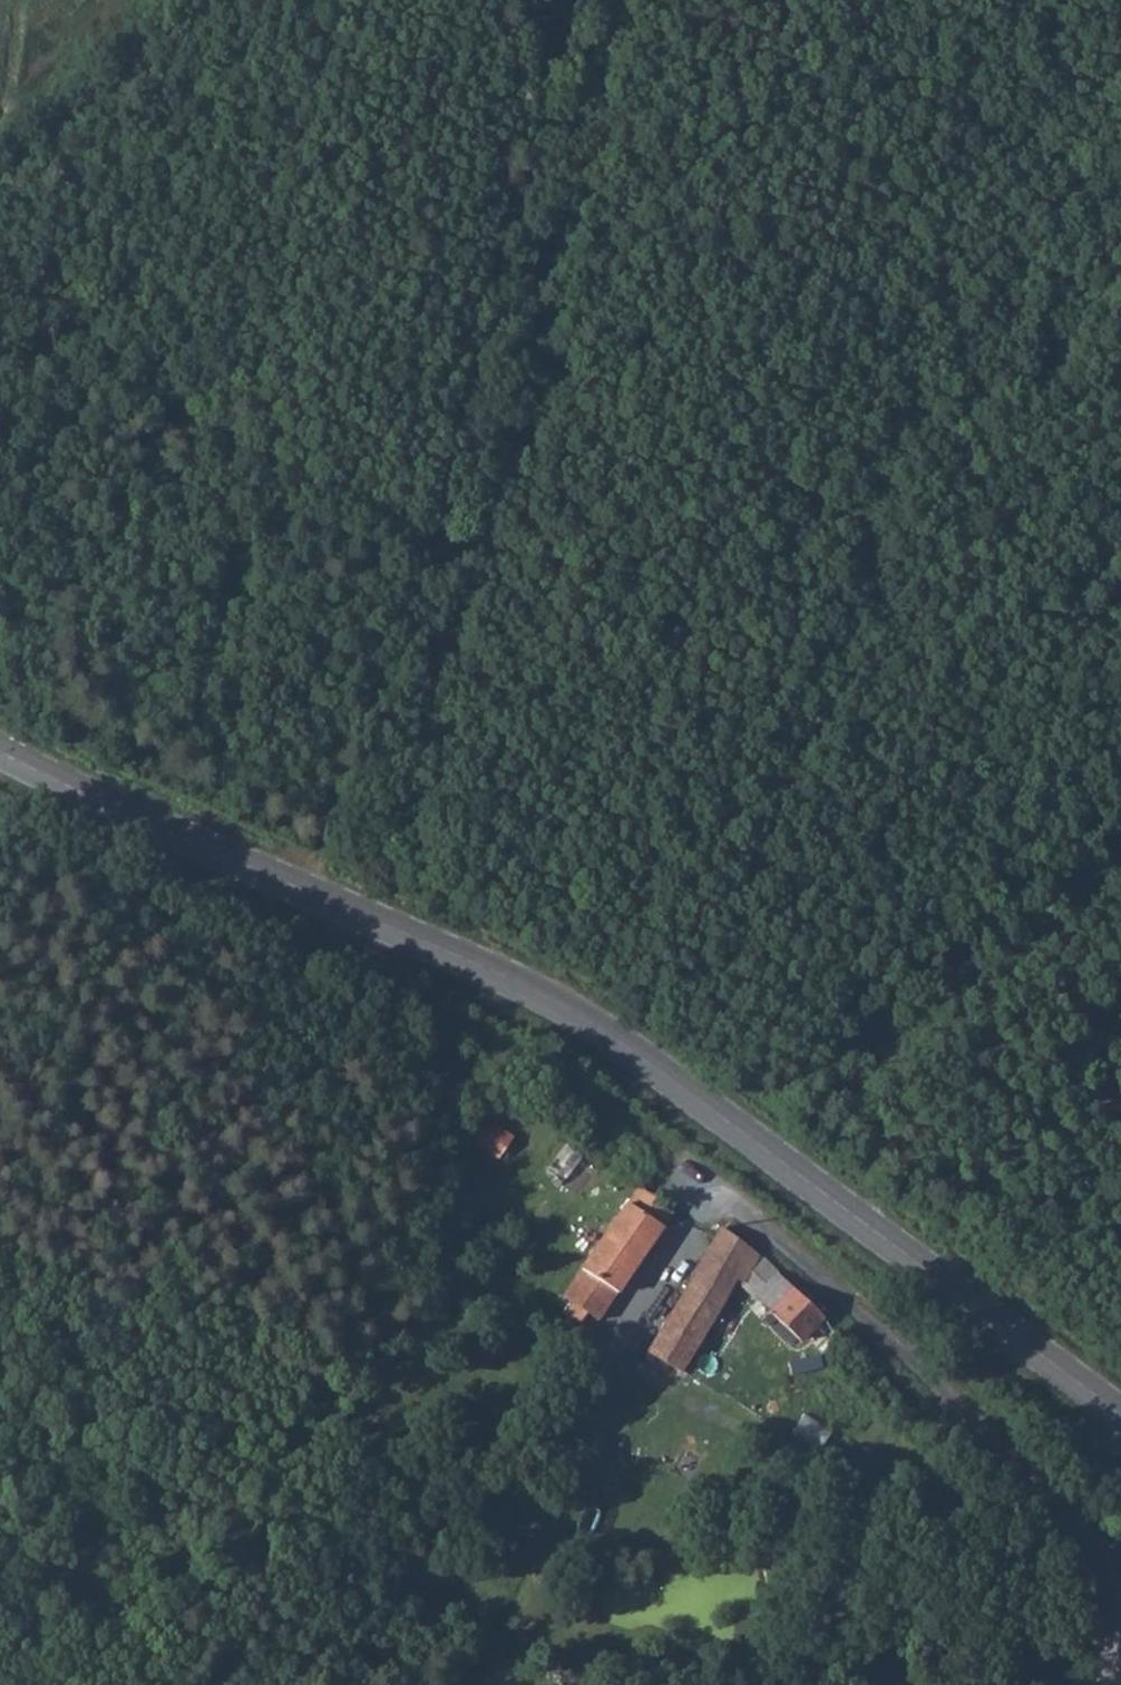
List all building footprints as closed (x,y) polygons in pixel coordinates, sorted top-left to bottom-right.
[(492,1157),(506,1137),(479,1121),(476,1126),(468,1122),(462,1131),(467,1135),(465,1140),(492,1157)] [(584,1317),(598,1323),(665,1211),(629,1189),(560,1301),(571,1307),(563,1321),(579,1328),(584,1317)] [(647,1353),(681,1374),(731,1287),(751,1303),(775,1276),(752,1253),(716,1228),(647,1353)] [(797,1345),(824,1319),(775,1276),(751,1303),(797,1345)]
